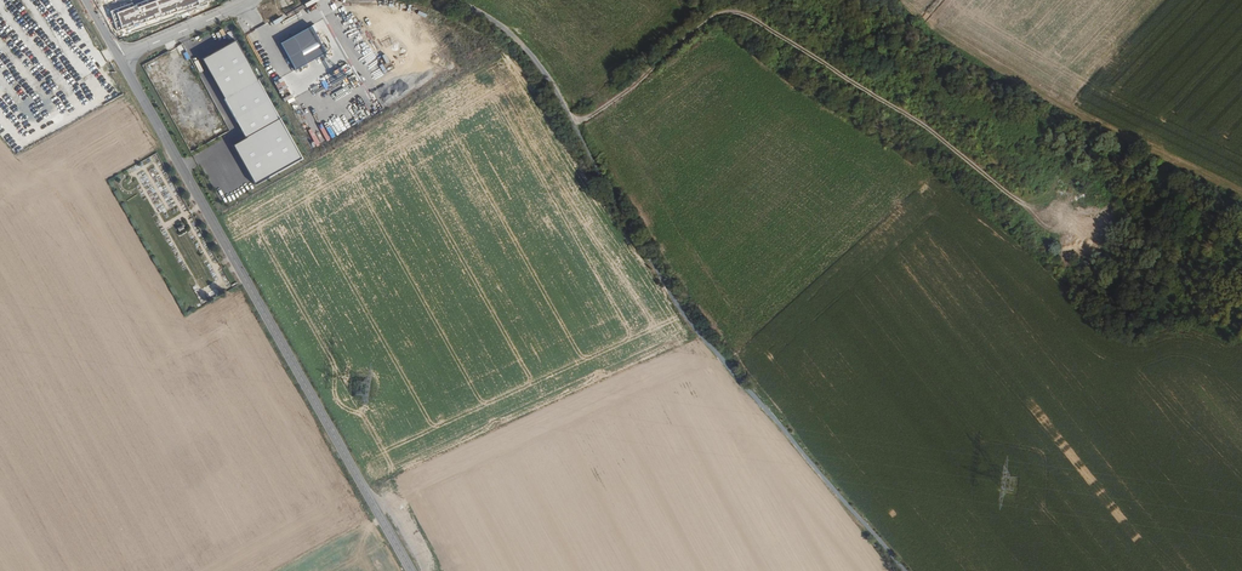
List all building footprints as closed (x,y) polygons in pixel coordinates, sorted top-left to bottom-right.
[(125,8),(139,0),(120,0),(125,8)] [(187,13),(180,0),(169,0),(159,5),(167,22),(187,13)] [(241,39),(205,56),(225,98),(245,139),(236,143),(255,182),(300,161),(241,39)] [(176,224),(179,231),(185,229),(181,221),(176,224)]
